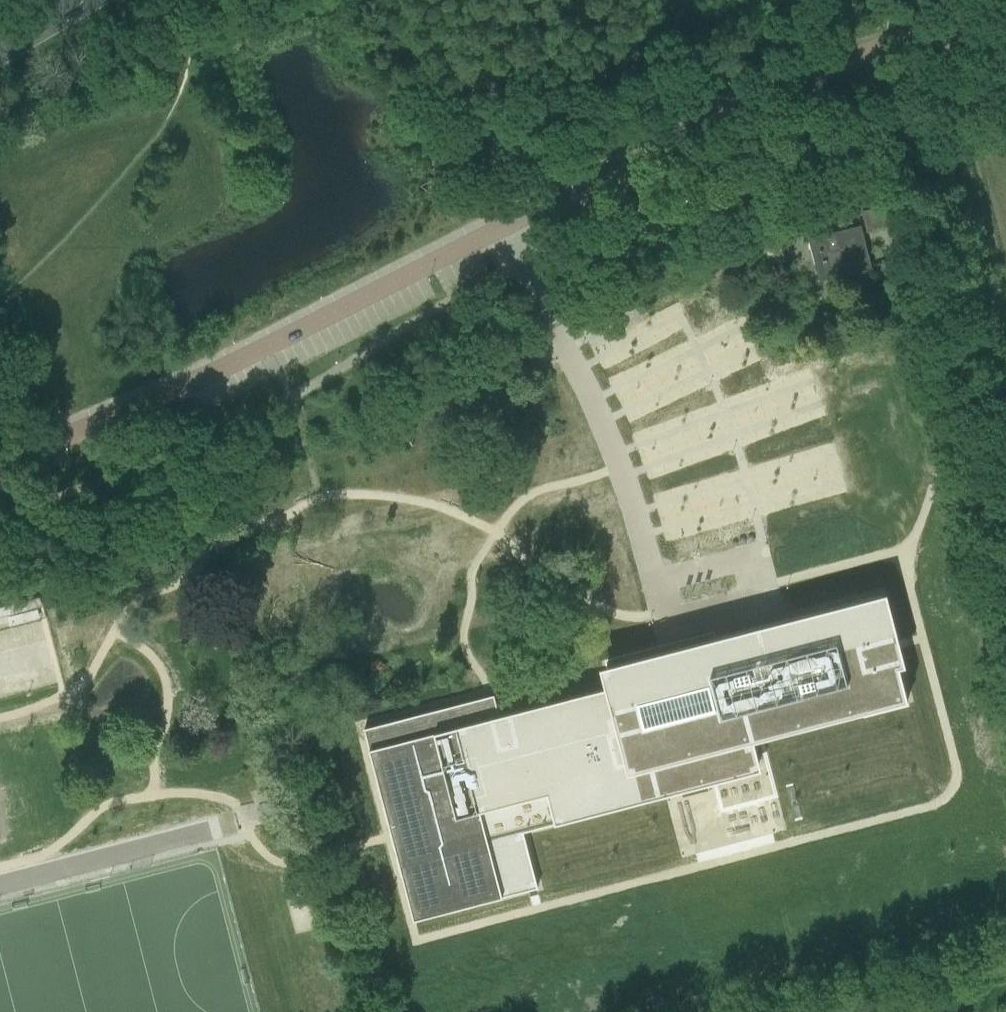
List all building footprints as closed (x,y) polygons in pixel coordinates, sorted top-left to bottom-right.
[(847,203),(835,206),(838,220),(850,217),(847,203)] [(892,204),(862,212),(867,231),(897,224),(892,204)] [(808,239),(819,281),(872,268),(861,225),(837,231),(825,235),(808,239)] [(780,251),(767,257),(774,270),(786,265),(780,251)] [(488,697),(363,730),(413,920),(538,887),(524,832),(754,772),(746,742),(907,700),(880,595),(607,666),(612,686),(493,717),(488,697)]
